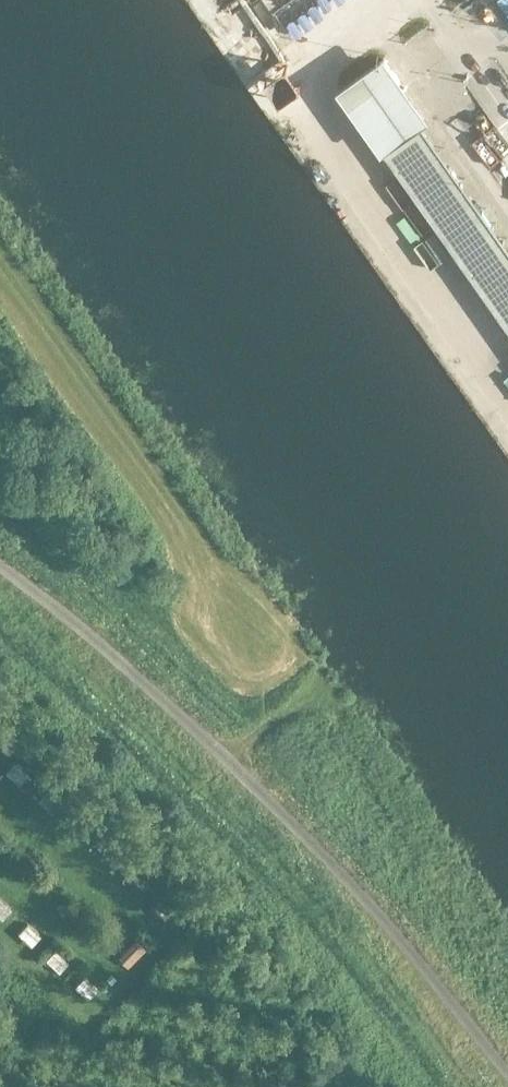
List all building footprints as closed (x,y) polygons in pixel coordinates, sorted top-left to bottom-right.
[(340,88),(507,325),(507,245),(378,61),(340,88)]
